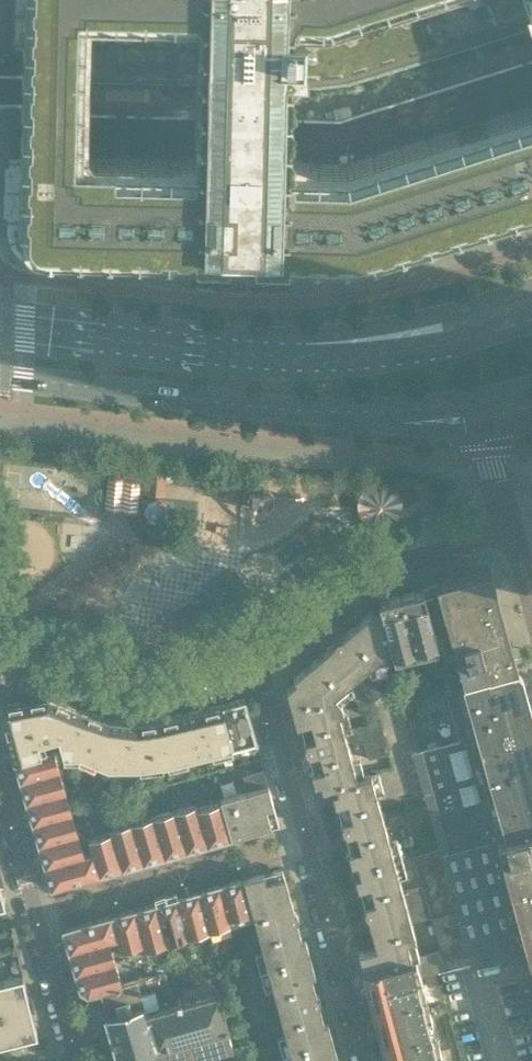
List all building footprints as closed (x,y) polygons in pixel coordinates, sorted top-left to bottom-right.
[(24,45),(24,73),(23,93),(22,109),(21,159),(20,170),(14,171),(14,210),(19,212),(19,230),(20,233),(20,237),(22,241),(24,244),(25,245),(27,247),(30,249),(33,250),(37,251),(41,252),(58,252),(59,258),(345,265),(374,261),(406,252),(531,212),(531,110),(346,168),(289,167),(290,119),(290,101),(291,81),(318,82),(348,77),(531,20),(531,0),(25,0),(24,45)] [(190,487),(191,478),(122,471),(122,480),(190,487)] [(361,483),(362,519),(403,518),(402,482),(361,483)] [(517,668),(490,569),(423,588),(422,589),(438,647),(446,678),(448,686),(517,668)] [(201,646),(223,629),(228,626),(231,630),(230,630),(231,631),(259,611),(250,598),(247,594),(251,591),(237,570),(232,574),(230,570),(206,586),(209,590),(194,601),(191,597),(174,609),(183,622),(188,618),(198,632),(193,635),(201,646)] [(422,589),(400,594),(417,652),(438,647),(422,589)] [(378,599),(380,607),(381,608),(393,652),(394,658),(417,652),(400,594),(378,599)] [(367,667),(381,655),(385,658),(392,652),(393,652),(381,608),(380,607),(373,613),(371,610),(331,644),(333,646),(324,653),(323,651),(293,676),(295,679),(286,687),(291,706),(335,694),(348,682),(352,687),(358,682),(373,700),(386,689),(367,667)] [(40,646),(43,636),(28,631),(24,641),(40,646)] [(517,668),(448,686),(405,698),(419,746),(412,747),(440,848),(441,853),(531,830),(531,721),(517,668)] [(348,745),(364,741),(368,758),(389,752),(380,720),(344,730),(339,712),(343,711),(341,702),(335,694),(291,706),(296,724),(300,723),(311,761),(313,769),(309,770),(314,790),(328,786),(357,778),(356,776),(348,745)] [(0,704),(0,706),(15,759),(39,752),(36,742),(59,735),(47,696),(0,704)] [(161,761),(155,719),(137,721),(108,718),(80,709),(47,696),(59,735),(63,753),(78,754),(108,764),(134,764),(161,761)] [(244,697),(219,704),(230,745),(255,737),(244,697)] [(158,719),(155,719),(161,761),(184,757),(208,751),(230,745),(219,704),(201,709),(158,719)] [(39,752),(15,759),(21,780),(57,770),(51,749),(39,752)] [(220,797),(221,801),(231,836),(246,832),(245,830),(253,828),(254,830),(271,825),(266,807),(274,805),(268,784),(267,784),(263,769),(243,775),(247,790),(220,797)] [(57,770),(21,780),(27,802),(64,792),(57,770)] [(394,857),(381,812),(371,772),(356,776),(357,778),(328,786),(333,803),(337,803),(349,849),(346,850),(351,869),(394,857)] [(64,792),(27,802),(33,823),(70,813),(64,792)] [(218,802),(196,808),(207,843),(229,837),(218,802)] [(195,804),(174,810),(185,849),(207,843),(196,808),(195,804)] [(174,810),(151,817),(163,856),(185,849),(174,810)] [(70,813),(33,823),(40,846),(76,835),(70,813)] [(151,817),(130,824),(141,862),(163,856),(151,817)] [(108,830),(109,834),(119,868),(141,862),(130,824),(108,830)] [(441,853),(470,962),(471,966),(527,951),(531,970),(531,830),(441,853)] [(88,840),(91,853),(98,874),(119,868),(109,834),(88,840)] [(76,835),(40,846),(46,867),(82,856),(76,835)] [(414,856),(422,884),(431,916),(441,951),(417,957),(421,976),(470,962),(441,853),(440,848),(414,856)] [(98,874),(91,853),(82,856),(46,867),(51,887),(98,874)] [(431,916),(422,884),(402,889),(394,857),(351,869),(356,887),(360,886),(376,945),(358,950),(363,970),(411,957),(407,940),(415,937),(411,922),(431,916)] [(302,939),(294,910),(284,875),(266,880),(264,872),(243,878),(252,911),(267,967),(310,955),(305,938),(302,939)] [(243,878),(218,885),(227,918),(250,912),(252,911),(243,878)] [(218,885),(196,891),(208,928),(228,923),(227,918),(218,885)] [(196,891),(173,898),(185,935),(208,928),(196,891)] [(173,898),(152,903),(164,941),(185,935),(173,898)] [(152,903),(130,910),(140,944),(142,947),(164,941),(152,903)] [(130,910),(108,916),(115,938),(118,950),(140,944),(130,910)] [(108,916),(63,929),(70,951),(106,940),(115,938),(108,916)] [(106,940),(70,951),(76,972),(113,961),(106,940)] [(324,1022),(319,1004),(312,976),(315,975),(310,955),(267,967),(290,1051),(333,1040),(328,1021),(324,1022)] [(421,976),(417,957),(416,956),(411,957),(363,970),(368,989),(421,976)] [(113,961),(76,972),(80,989),(88,993),(95,991),(120,984),(113,961)] [(233,1048),(228,1031),(217,992),(179,1003),(178,1000),(174,1001),(175,1004),(172,1005),(163,972),(120,984),(95,991),(100,1008),(104,1006),(120,1060),(189,1060),(233,1048)] [(37,1033),(23,974),(0,979),(0,1042),(37,1033)] [(421,976),(368,989),(373,1008),(426,994),(421,976)] [(519,981),(523,995),(525,995),(531,993),(531,977),(519,981)] [(436,1031),(431,1012),(426,994),(373,1008),(383,1045),(436,1031)] [(436,1031),(383,1045),(388,1060),(444,1060),(436,1031)] [(334,1060),(338,1059),(333,1040),(290,1051),(293,1060),(335,1060),(334,1060)]
